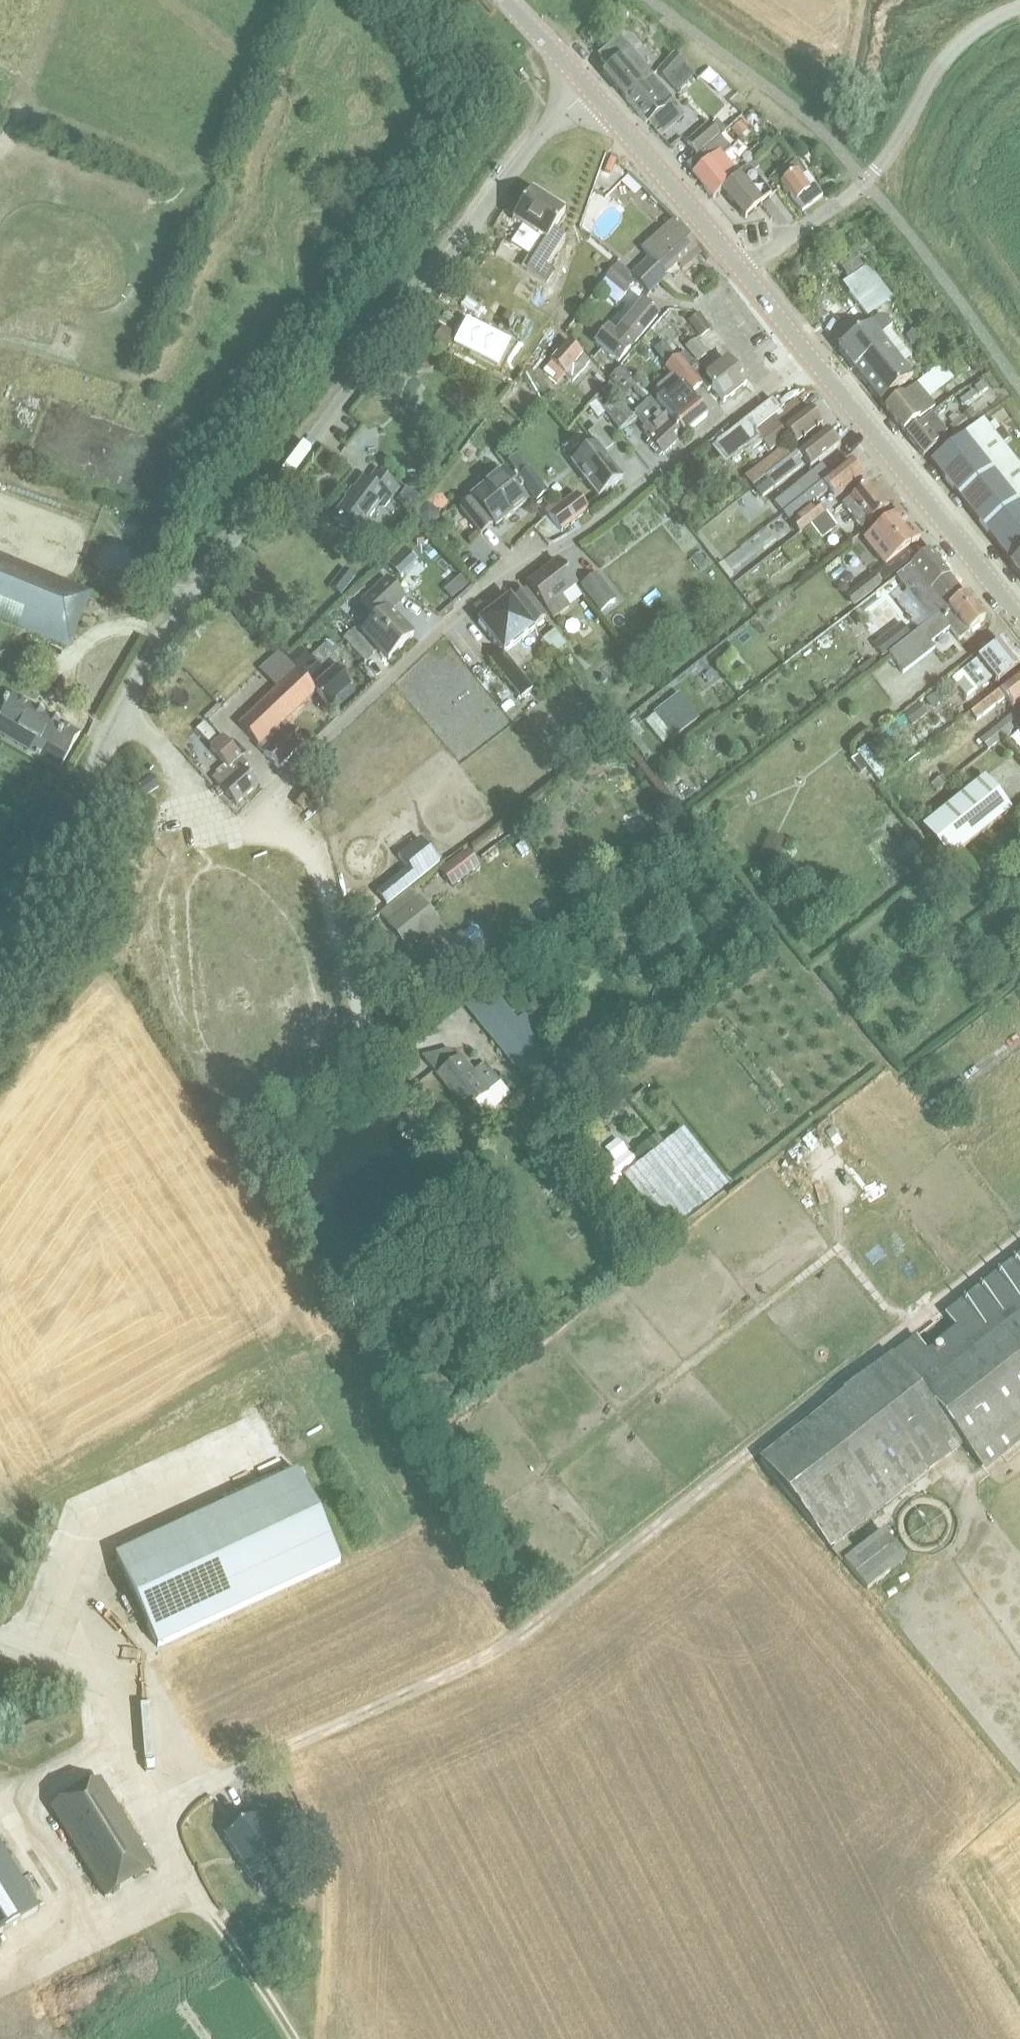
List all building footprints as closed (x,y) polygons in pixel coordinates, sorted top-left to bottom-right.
[(603,78),(627,105),(644,89),(644,88),(652,81),(653,80),(618,41),(596,61),(608,74),(603,78)] [(674,56),(664,67),(657,73),(667,83),(684,66),(674,56)] [(724,69),(714,78),(723,88),(733,79),(724,69)] [(652,81),(644,88),(644,89),(627,105),(649,128),(654,124),(660,131),(680,113),(652,81)] [(707,125),(685,145),(696,158),(718,137),(707,125)] [(685,168),(684,169),(709,197),(713,201),(721,193),(722,192),(738,177),(717,154),(727,145),(719,137),(718,137),(696,158),(685,168)] [(777,144),(769,150),(778,162),(786,156),(777,144)] [(784,184),(806,210),(826,194),(798,160),(785,172),(790,178),(784,184)] [(738,177),(722,192),(746,219),(756,210),(757,208),(759,207),(760,205),(768,198),(769,197),(771,195),(752,174),(759,169),(754,164),(747,169),(738,177)] [(513,221),(546,241),(527,271),(546,285),(553,273),(545,268),(565,237),(554,230),(565,213),(531,191),(513,221)] [(650,261),(632,278),(647,295),(659,284),(657,282),(678,263),(684,267),(692,260),(689,254),(697,247),(676,225),(667,233),(666,231),(642,253),(650,261)] [(851,273),(868,259),(863,252),(845,266),(851,273)] [(606,279),(625,294),(634,283),(616,268),(606,279)] [(842,284),(866,317),(886,302),(862,269),(842,284)] [(636,343),(659,315),(644,303),(616,336),(608,329),(595,343),(619,363),(631,349),(630,348),(635,342),(636,343)] [(690,322),(701,337),(711,329),(700,314),(690,322)] [(471,317),(459,337),(495,359),(507,338),(471,317)] [(877,318),(838,349),(883,407),(911,385),(908,381),(913,377),(880,337),(892,327),(884,318),(877,318)] [(766,324),(753,335),(760,344),(773,333),(766,324)] [(686,347),(698,362),(707,354),(695,339),(686,347)] [(572,383),(590,362),(568,344),(544,372),(557,384),(565,376),(572,383)] [(686,350),(680,356),(681,357),(703,384),(708,391),(712,389),(723,403),(746,384),(727,360),(707,376),(686,350)] [(658,403),(657,403),(685,437),(709,418),(690,395),(703,384),(681,357),(667,368),(683,388),(668,400),(666,397),(658,403)] [(911,385),(883,407),(903,432),(934,408),(927,400),(954,379),(941,362),(911,386),(911,385)] [(638,385),(623,368),(609,381),(625,397),(638,385)] [(538,401),(522,387),(514,396),(529,410),(538,401)] [(685,437),(653,399),(637,413),(649,428),(645,431),(665,455),(686,439),(685,437)] [(771,403),(716,447),(730,463),(760,439),(770,452),(790,436),(797,445),(822,424),(809,409),(805,412),(796,402),(780,415),(771,403)] [(933,414),(906,435),(925,458),(940,446),(937,443),(948,434),(933,414)] [(964,416),(950,428),(957,436),(971,424),(964,416)] [(1019,558),(1019,471),(981,422),(929,464),(1011,565),(1019,558)] [(771,474),(765,479),(775,490),(803,468),(799,463),(803,460),(810,469),(839,446),(827,431),(790,460),(789,460),(771,474)] [(369,444),(370,457),(387,456),(387,444),(369,444)] [(587,453),(573,463),(599,498),(623,480),(597,445),(587,453)] [(763,464),(771,474),(789,460),(781,450),(763,464)] [(811,492),(805,497),(783,515),(789,523),(829,492),(835,500),(864,477),(851,461),(832,475),(811,492)] [(811,492),(832,475),(824,465),(797,486),(805,497),(811,492)] [(530,470),(519,479),(537,501),(548,492),(530,470)] [(474,501),(462,511),(482,536),(495,526),(496,528),(528,502),(504,471),(471,497),(474,501)] [(365,479),(334,519),(355,536),(385,496),(390,499),(399,488),(378,472),(370,483),(365,479)] [(889,508),(870,484),(842,505),(862,529),(889,508)] [(589,512),(574,493),(554,510),(551,506),(545,511),(562,532),(589,512)] [(792,524),(800,534),(824,515),(817,505),(792,524)] [(899,512),(864,540),(886,567),(920,539),(899,512)] [(824,515),(800,534),(801,536),(812,527),(822,540),(839,527),(828,514),(825,516),(824,515)] [(781,516),(732,557),(740,567),(789,526),(781,516)] [(963,595),(948,577),(949,576),(930,551),(911,565),(912,566),(896,578),(930,622),(963,595)] [(69,646),(90,594),(0,557),(0,617),(69,646)] [(1019,577),(1019,558),(1011,565),(1019,577)] [(563,599),(577,588),(557,562),(528,585),(554,619),(570,607),(563,599)] [(344,593),(359,579),(351,570),(336,584),(344,593)] [(583,586),(603,612),(618,600),(598,574),(583,586)] [(882,585),(874,574),(845,596),(853,607),(882,585)] [(361,633),(388,661),(413,637),(390,613),(406,599),(387,579),(362,603),(377,619),(361,633)] [(527,592),(514,602),(528,620),(534,627),(547,618),(527,592)] [(930,622),(888,655),(903,674),(935,649),(931,644),(950,629),(959,641),(985,621),(965,595),(964,596),(963,595),(930,622)] [(510,599),(478,623),(502,653),(503,652),(504,654),(535,630),(528,620),(514,602),(513,603),(510,599)] [(375,653),(354,630),(344,639),(364,662),(375,653)] [(543,640),(556,656),(567,648),(555,631),(543,640)] [(969,699),(993,681),(997,685),(1019,667),(1019,664),(1002,641),(953,679),(969,699)] [(303,678),(317,692),(328,705),(350,684),(329,662),(334,656),(323,645),(311,657),(318,664),(303,678)] [(264,646),(235,672),(245,684),(274,657),(264,646)] [(491,661),(512,688),(522,701),(533,693),(504,654),(503,652),(502,653),(491,661)] [(240,727),(258,747),(284,723),(317,692),(303,678),(298,672),(240,727)] [(972,712),(978,721),(1006,699),(1013,709),(1019,704),(1019,675),(972,712)] [(679,696),(656,714),(656,715),(673,737),(674,738),(697,720),(679,696)] [(61,771),(81,736),(11,697),(8,704),(0,699),(0,736),(61,771)] [(921,704),(901,719),(909,731),(929,716),(921,704)] [(1017,712),(975,744),(982,754),(1019,725),(1019,715),(1017,712)] [(258,747),(257,748),(278,769),(304,744),(284,723),(258,747)] [(218,740),(204,725),(197,732),(211,747),(218,740)] [(887,780),(888,781),(908,764),(907,763),(901,767),(878,738),(858,754),(859,755),(858,756),(869,770),(870,769),(881,784),(887,780)] [(224,739),(211,750),(225,765),(216,773),(219,777),(215,781),(223,790),(223,789),(236,804),(257,786),(244,770),(248,767),(224,739)] [(862,775),(869,770),(858,756),(852,761),(862,775)] [(985,778),(923,828),(949,861),(1012,810),(985,778)] [(299,805),(304,810),(315,800),(310,795),(299,805)] [(408,870),(377,895),(387,907),(439,864),(420,840),(398,857),(408,870)] [(469,854),(443,874),(454,888),(480,867),(469,854)] [(234,860),(175,884),(184,906),(199,900),(199,898),(229,885),(225,875),(238,870),(234,860)] [(420,899),(388,925),(406,948),(418,938),(450,978),(470,961),(468,958),(474,953),(473,950),(483,942),(483,938),(477,930),(473,930),(463,938),(461,936),(454,941),(420,899)] [(189,912),(187,928),(199,929),(201,914),(189,912)] [(287,945),(288,932),(268,931),(267,944),(287,945)] [(540,1050),(549,1043),(528,1017),(519,1024),(489,987),(467,1007),(525,1081),(549,1062),(540,1050)] [(423,1057),(438,1076),(467,1112),(501,1084),(485,1065),(474,1074),(461,1058),(459,1060),(452,1051),(423,1057)] [(683,1128),(621,1176),(668,1236),(730,1187),(683,1128)] [(837,1191),(856,1182),(851,1172),(832,1181),(837,1191)] [(945,1316),(953,1326),(925,1348),(917,1338),(761,1462),(827,1546),(961,1441),(979,1464),(1019,1432),(1019,1256),(945,1316)] [(116,1557),(159,1648),(340,1564),(298,1473),(116,1557)] [(841,1560),(866,1591),(907,1559),(882,1528),(841,1560)] [(143,1681),(159,1674),(155,1666),(139,1673),(143,1681)] [(51,1811),(105,1898),(153,1868),(100,1781),(51,1811)] [(225,1837),(250,1877),(283,1857),(250,1806),(224,1823),(230,1834),(225,1837)] [(39,1910),(0,1846),(0,1934),(39,1910)] [(262,2035),(280,2026),(275,2016),(257,2025),(262,2035)]
